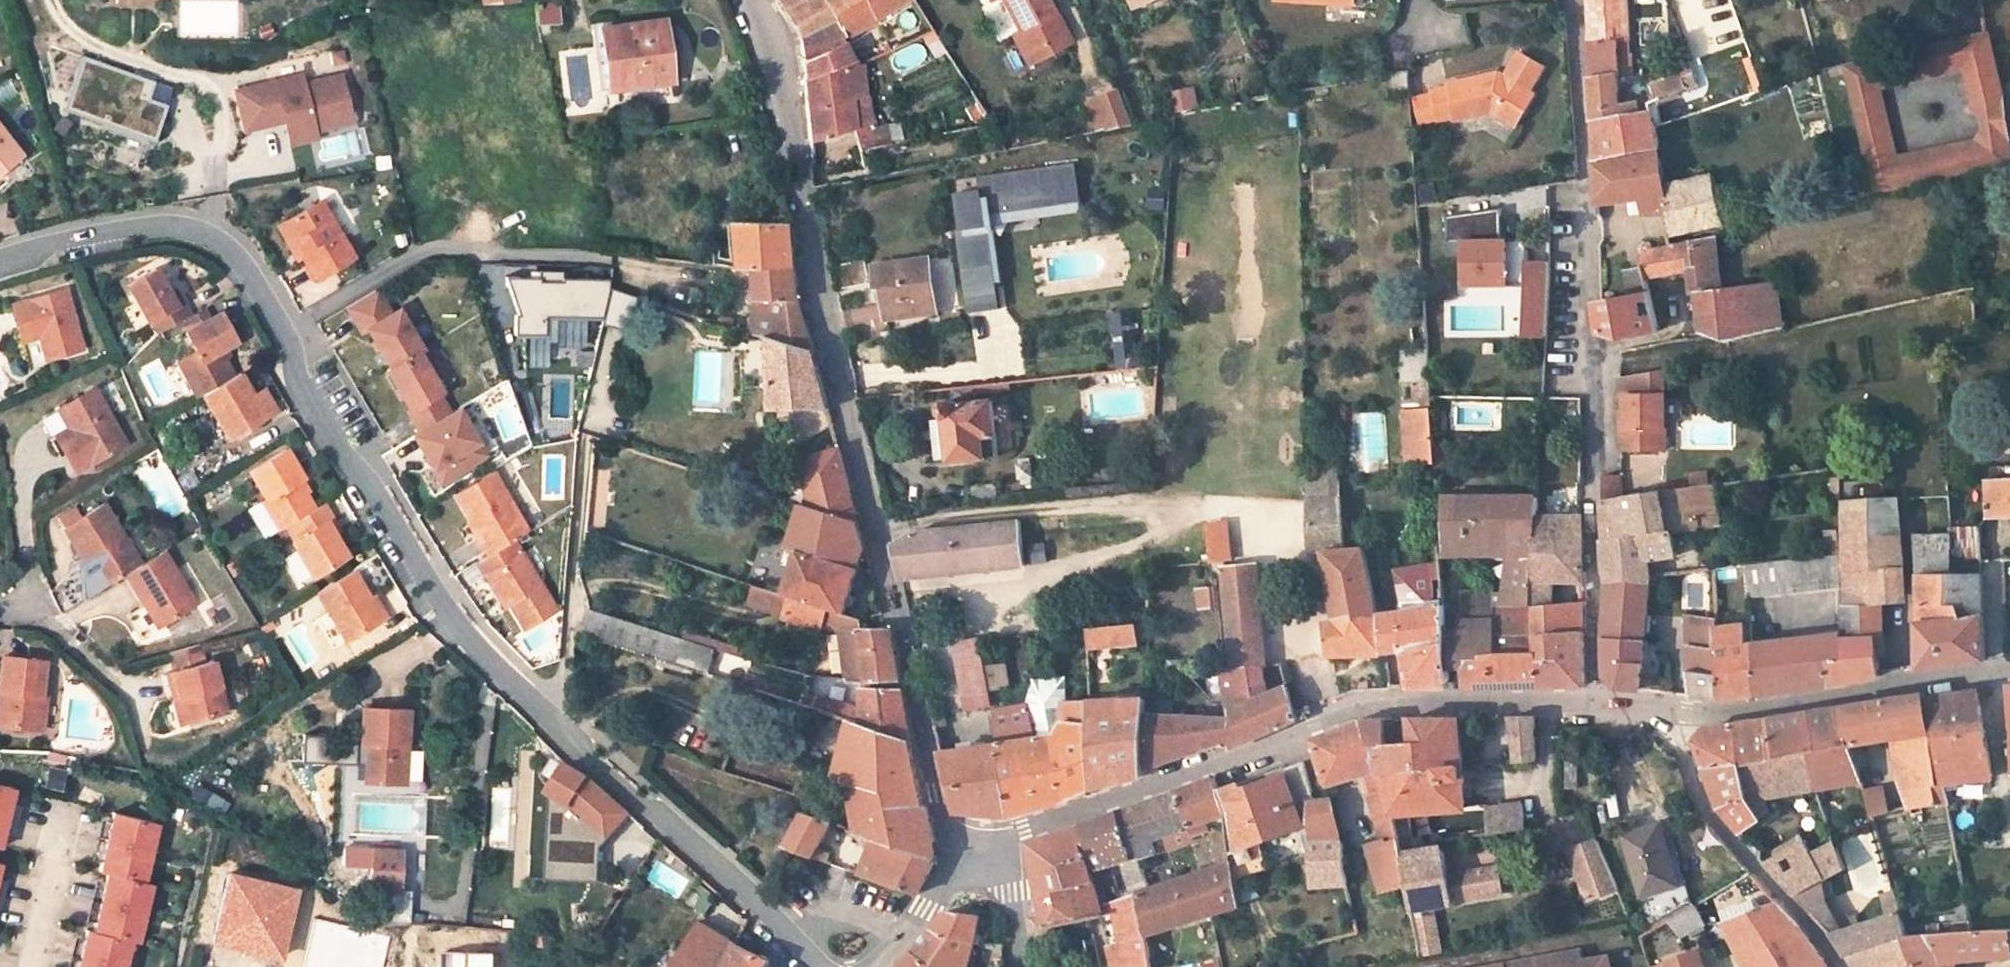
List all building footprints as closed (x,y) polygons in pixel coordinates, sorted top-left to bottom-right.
[(526,16),(551,15),(548,0),(522,0),(526,16)] [(777,1),(786,15),(790,23),(829,0),(776,0),(777,1)] [(790,23),(791,33),(796,68),(798,84),(804,131),(845,120),(854,140),(885,133),(880,118),(868,121),(850,54),(845,56),(833,29),(868,11),(880,33),(872,36),(875,44),(913,31),(917,37),(930,33),(909,0),(829,0),(790,23)] [(1036,34),(1041,43),(1061,32),(1049,8),(1044,10),(1040,2),(1042,1),(1042,0),(997,0),(1009,23),(1003,26),(1013,46),(1036,34)] [(1126,11),(1154,0),(1122,0),(1126,11)] [(1274,3),(1353,11),(1354,0),(1274,0),(1274,3)] [(1588,123),(1645,117),(1644,109),(1690,92),(1685,76),(1640,92),(1642,101),(1631,106),(1613,109),(1609,80),(1612,80),(1611,56),(1622,58),(1618,0),(1580,0),(1581,46),(1584,123),(1588,123)] [(655,15),(594,22),(602,84),(664,77),(655,15)] [(2008,136),(1982,141),(1895,158),(1878,87),(1964,69),(1975,108),(2003,103),(1986,32),(1844,64),(1873,195),(1970,175),(2009,165),(2009,149),(2008,136)] [(1019,55),(1041,43),(1036,34),(1013,46),(1019,55)] [(344,50),(320,52),(322,66),(346,64),(344,50)] [(155,82),(82,55),(63,109),(154,142),(167,105),(165,104),(149,99),(155,82)] [(1516,130),(1535,96),(1533,95),(1545,71),(1519,57),(1507,81),(1504,80),(1490,83),(1489,78),(1449,86),(1450,90),(1433,93),(1439,123),(1456,119),(1457,124),(1491,116),(1516,130)] [(1982,141),(1975,108),(1964,69),(1878,87),(1895,158),(1982,141)] [(17,92),(8,73),(0,77),(0,101),(17,92)] [(352,120),(341,74),(303,83),(301,75),(235,92),(244,130),(277,122),(275,115),(282,113),(287,132),(313,126),(314,130),(352,120)] [(149,99),(165,104),(171,88),(155,82),(149,99)] [(1175,87),(1177,109),(1196,108),(1195,86),(1175,87)] [(1082,96),(1095,126),(1117,118),(1104,87),(1082,96)] [(1982,141),(2008,136),(2003,103),(1975,108),(1982,141)] [(1647,117),(1645,117),(1588,123),(1591,164),(1652,156),(1649,135),(1647,117)] [(314,130),(313,126),(287,132),(289,143),(315,137),(314,130)] [(22,156),(0,127),(0,173),(22,156)] [(1640,221),(1661,216),(1669,243),(1719,227),(1707,182),(1657,195),(1653,162),(1591,169),(1591,173),(1593,209),(1595,208),(1638,198),(1640,221)] [(1082,201),(1076,163),(981,177),(982,189),(958,193),(964,229),(959,230),(965,270),(994,266),(987,215),(1082,201)] [(287,221),(306,254),(301,256),(314,279),(353,256),(321,201),(287,221)] [(1521,256),(1519,337),(1547,338),(1549,259),(1523,258),(1523,239),(1498,238),(1499,212),(1453,211),(1451,285),(1506,286),(1506,256),(1521,256)] [(786,233),(786,222),(738,220),(741,263),(741,265),(755,265),(789,265),(789,257),(786,233)] [(306,254),(287,221),(278,226),(297,259),(301,256),(306,254)] [(1665,252),(1650,254),(1651,259),(1644,260),(1647,279),(1686,270),(1690,293),(1697,292),(1701,331),(1726,338),(1777,327),(1770,283),(1717,296),(1712,242),(1665,252)] [(888,320),(937,312),(929,258),(875,267),(878,290),(883,289),(888,320)] [(836,288),(868,283),(864,261),(832,267),(834,277),(836,288)] [(789,265),(755,265),(758,298),(792,298),(792,294),(789,265)] [(994,266),(965,270),(971,312),(1000,308),(994,266)] [(165,302),(144,267),(117,283),(137,318),(141,316),(151,331),(175,315),(178,313),(169,300),(165,302)] [(608,288),(609,282),(562,281),(562,273),(538,273),(538,280),(511,280),(504,284),(507,287),(518,287),(517,316),(521,316),(521,326),(524,335),(544,335),(545,316),(602,317),(608,288)] [(620,309),(625,308),(627,294),(609,288),(604,343),(616,345),(620,309)] [(361,332),(367,329),(391,368),(418,352),(421,350),(398,310),(391,314),(376,289),(346,307),(361,332)] [(46,359),(81,349),(65,290),(12,305),(20,336),(38,331),(39,336),(46,359)] [(1614,340),(1654,333),(1649,295),(1594,301),(1598,334),(1614,340)] [(758,298),(758,311),(781,320),(803,316),(799,312),(796,310),(794,304),(792,298),(758,298)] [(178,313),(175,315),(182,325),(201,313),(195,303),(178,313)] [(851,325),(878,327),(880,310),(853,307),(851,325)] [(229,337),(210,308),(201,313),(182,325),(174,330),(187,351),(167,362),(180,382),(185,379),(192,391),(226,370),(212,347),(229,337)] [(713,316),(730,321),(732,314),(715,309),(713,316)] [(803,316),(781,320),(758,311),(757,315),(748,316),(748,321),(753,325),(752,330),(773,337),(812,349),(803,316)] [(1131,312),(1114,314),(1120,367),(1137,365),(1131,312)] [(38,331),(20,336),(22,341),(39,336),(38,331)] [(773,409),(815,408),(829,408),(815,357),(812,349),(773,337),(773,409)] [(419,433),(450,414),(438,394),(441,392),(418,352),(391,368),(387,370),(410,410),(407,411),(419,433)] [(255,385),(245,391),(230,368),(226,370),(192,391),(221,436),(258,414),(256,412),(267,406),(255,385)] [(1618,452),(1656,451),(1656,429),(1663,429),(1662,372),(1616,380),(1617,398),(1621,398),(1621,429),(1618,429),(1618,452)] [(114,441),(80,387),(48,407),(61,427),(66,435),(51,444),(67,470),(114,441)] [(1413,399),(1414,411),(1428,410),(1427,390),(1413,391),(1413,399)] [(997,467),(988,401),(955,406),(954,405),(953,403),(951,401),(948,401),(946,401),(943,402),(941,404),(940,406),(949,462),(980,458),(982,469),(997,467)] [(61,427),(48,407),(34,416),(46,436),(61,427)] [(441,482),(486,455),(459,409),(450,414),(419,433),(413,436),(441,482)] [(1428,410),(1414,411),(1403,412),(1406,466),(1431,464),(1429,441),(1428,410)] [(1431,471),(1443,469),(1441,440),(1429,441),(1431,464),(1431,471)] [(258,495),(253,499),(271,526),(275,523),(305,504),(287,476),(294,472),(278,447),(242,469),(258,495)] [(840,450),(803,459),(814,507),(856,520),(840,450)] [(1021,484),(1034,483),(1031,457),(1017,459),(1021,484)] [(1534,463),(1533,475),(1550,474),(1550,462),(1534,463)] [(1832,465),(1813,469),(1815,479),(1832,476),(1832,465)] [(1348,549),(1344,496),(1340,496),(1338,467),(1308,469),(1309,551),(1323,549),(1348,549)] [(458,497),(495,476),(492,472),(455,494),(458,497)] [(1990,479),(1989,473),(1981,475),(1986,518),(2009,518),(2009,477),(1990,479)] [(495,476),(458,497),(481,537),(478,539),(488,556),(514,540),(528,532),(495,476)] [(1815,479),(1819,502),(1833,500),(1832,476),(1815,479)] [(1597,477),(1598,505),(1624,500),(1619,477),(1597,477)] [(1681,477),(1663,480),(1666,493),(1683,491),(1681,477)] [(759,478),(757,485),(769,489),(769,481),(759,478)] [(1839,633),(1819,636),(1821,682),(1875,676),(1870,647),(1869,597),(1900,593),(1893,502),(1883,502),(1880,488),(1875,479),(1840,484),(1844,635),(1840,635),(1839,633)] [(1642,537),(1695,529),(1690,489),(1683,491),(1666,493),(1624,500),(1598,505),(1598,544),(1642,537)] [(1522,605),(1530,514),(1532,495),(1458,497),(1443,498),(1445,551),(1502,549),(1505,590),(1462,595),(1463,629),(1447,629),(1448,662),(1452,660),(1464,660),(1496,657),(1495,647),(1493,607),(1522,605)] [(319,518),(323,514),(315,498),(305,504),(275,523),(307,573),(341,553),(319,518)] [(271,526),(253,499),(241,506),(258,534),(271,526)] [(1833,508),(1833,500),(1819,502),(1820,510),(1833,508)] [(800,551),(787,595),(793,596),(805,601),(827,608),(831,609),(839,612),(845,614),(849,602),(859,567),(862,553),(865,546),(856,520),(814,507),(803,504),(791,541),(789,548),(800,551)] [(81,597),(82,602),(125,575),(140,565),(103,505),(81,518),(64,528),(81,557),(74,561),(79,567),(81,597)] [(1493,607),(1495,647),(1538,643),(1533,633),(1579,630),(1578,601),(1548,603),(1547,582),(1578,579),(1577,505),(1560,506),(1560,513),(1530,514),(1522,605),(1493,607)] [(64,528),(81,518),(75,508),(58,518),(64,528)] [(1911,516),(1912,537),(1939,536),(1937,513),(1911,516)] [(892,545),(901,579),(1020,565),(1013,520),(909,532),(907,533),(892,545)] [(1226,523),(1208,525),(1212,561),(1214,560),(1226,559),(1230,559),(1226,523)] [(1670,559),(1673,574),(1712,567),(1726,565),(1720,525),(1695,529),(1642,537),(1646,564),(1670,559)] [(1976,527),(1952,528),(1953,544),(1977,542),(1976,527)] [(1912,537),(1915,576),(1947,576),(1948,562),(1951,557),(1946,542),(1946,535),(1939,536),(1912,537)] [(1655,578),(1673,574),(1670,559),(1646,564),(1642,537),(1598,544),(1598,563),(1603,587),(1646,587),(1647,579),(1655,578)] [(496,594),(501,592),(508,604),(523,629),(555,610),(514,540),(488,556),(477,562),(496,594)] [(1348,549),(1323,549),(1337,622),(1326,624),(1330,655),(1385,654),(1381,615),(1365,547),(1348,549)] [(140,565),(125,575),(143,604),(149,601),(163,623),(195,603),(163,552),(140,565)] [(1740,568),(1743,598),(1837,584),(1836,553),(1740,568)] [(1226,559),(1214,560),(1215,574),(1225,573),(1224,566),(1226,566),(1226,559)] [(1226,566),(1224,566),(1225,573),(1234,670),(1263,667),(1267,666),(1268,664),(1258,564),(1226,566)] [(1402,612),(1447,606),(1444,589),(1442,565),(1396,570),(1402,612)] [(81,597),(79,567),(69,575),(81,597)] [(352,570),(317,592),(331,616),(345,640),(381,619),(352,570)] [(1975,576),(1947,576),(1915,576),(1915,608),(1957,607),(1959,618),(1979,616),(1975,576)] [(1647,579),(1646,587),(1655,588),(1655,578),(1647,579)] [(752,605),(786,617),(793,596),(787,595),(758,585),(752,605)] [(1554,585),(1554,600),(1578,599),(1578,585),(1554,585)] [(1218,607),(1216,587),(1200,588),(1202,608),(1218,607)] [(1649,681),(1637,679),(1646,587),(1603,587),(1600,631),(1601,670),(1617,687),(1647,690),(1649,681)] [(496,594),(503,607),(508,604),(501,592),(496,594)] [(793,596),(786,617),(786,618),(817,628),(824,618),(801,611),(805,601),(793,596)] [(149,601),(143,604),(126,615),(140,639),(146,637),(148,643),(172,637),(163,623),(149,601)] [(801,611),(824,618),(827,608),(805,601),(801,611)] [(1687,604),(1689,671),(1715,672),(1713,628),(1716,627),(1714,603),(1687,604)] [(1447,629),(1447,606),(1402,612),(1381,615),(1385,654),(1409,651),(1412,687),(1440,686),(1449,682),(1448,662),(1447,629)] [(1957,607),(1915,608),(1914,668),(1982,659),(1979,616),(1959,618),(1957,607)] [(824,618),(817,628),(821,629),(822,628),(842,633),(864,632),(864,629),(863,623),(862,619),(845,614),(839,612),(827,608),(824,618)] [(582,634),(708,673),(716,649),(590,609),(582,634)] [(345,640),(331,616),(321,622),(335,646),(345,640)] [(1713,628),(1715,672),(1716,694),(1752,690),(1753,690),(1748,643),(1748,640),(1741,641),(1739,624),(1716,627),(1713,628)] [(1089,646),(1140,642),(1138,625),(1089,629),(1089,646)] [(864,629),(864,632),(842,633),(848,680),(859,681),(899,680),(901,679),(896,653),(892,629),(864,629)] [(1579,630),(1533,633),(1538,643),(1538,685),(1557,682),(1580,681),(1579,630)] [(1796,685),(1821,682),(1819,636),(1791,639),(1748,643),(1753,690),(1796,685)] [(980,641),(957,646),(970,711),(993,706),(989,687),(985,666),(980,641)] [(1515,686),(1538,685),(1538,643),(1495,647),(1496,657),(1464,660),(1465,687),(1515,686)] [(199,645),(169,652),(174,672),(167,674),(174,698),(181,696),(187,722),(226,712),(212,662),(204,664),(199,645)] [(40,695),(44,662),(2,657),(0,674),(0,691),(7,692),(3,726),(41,730),(45,696),(40,695)] [(1010,684),(1007,662),(985,666),(989,687),(1010,684)] [(1298,719),(1297,713),(1289,686),(1269,694),(1263,667),(1234,670),(1224,672),(1230,717),(1231,738),(1230,748),(1285,725),(1298,719)] [(1715,672),(1689,671),(1690,693),(1716,694),(1715,672)] [(174,698),(167,674),(161,675),(168,700),(174,698)] [(1064,725),(1064,699),(1064,677),(1034,680),(1028,704),(1035,739),(1057,736),(1064,725)] [(852,720),(852,722),(910,738),(903,689),(898,689),(863,688),(864,709),(838,702),(835,714),(852,720)] [(1933,805),(1945,803),(1946,803),(1945,798),(1951,797),(1950,791),(1946,791),(1944,783),(1990,776),(1982,733),(1980,719),(1975,690),(1928,697),(1936,740),(1940,783),(1938,783),(1938,786),(1935,787),(1930,788),(1933,805)] [(1833,709),(1847,747),(1856,745),(1876,741),(1904,737),(1914,809),(1933,805),(1930,788),(1935,787),(1921,698),(1921,693),(1919,693),(1833,709)] [(1148,698),(1091,700),(1094,788),(1121,781),(1145,774),(1145,768),(1147,714),(1148,698)] [(1064,725),(1057,736),(1035,739),(1000,743),(1013,815),(1042,807),(1065,800),(1080,793),(1094,788),(1091,700),(1092,699),(1064,699),(1064,725)] [(1035,739),(1028,704),(1013,707),(1012,701),(1010,701),(1007,702),(1010,707),(992,715),(1000,743),(1035,739)] [(365,783),(404,785),(408,710),(362,708),(360,744),(367,744),(365,783)] [(1812,789),(1814,789),(1859,780),(1847,747),(1833,709),(1824,710),(1813,712),(1807,713),(1815,751),(1805,753),(1810,772),(1807,773),(1812,789)] [(1774,759),(1805,753),(1815,751),(1807,713),(1795,716),(1771,720),(1764,721),(1774,759)] [(1230,717),(1147,714),(1145,768),(1167,760),(1206,747),(1231,738),(1230,717)] [(933,716),(935,724),(945,723),(943,715),(933,716)] [(1533,716),(1509,716),(1514,763),(1534,760),(1533,716)] [(1409,717),(1411,740),(1384,742),(1385,744),(1370,745),(1377,767),(1380,775),(1382,774),(1460,763),(1457,717),(1409,717)] [(1385,744),(1384,742),(1382,727),(1388,727),(1387,719),(1359,720),(1366,743),(1370,742),(1370,745),(1385,744)] [(1328,784),(1363,772),(1377,767),(1370,745),(1370,742),(1366,743),(1359,720),(1359,721),(1335,731),(1313,740),(1328,784)] [(1731,727),(1737,767),(1741,798),(1716,809),(1733,830),(1766,811),(1761,799),(1812,789),(1807,773),(1810,772),(1805,753),(1774,759),(1764,721),(1731,727)] [(851,781),(858,813),(861,830),(862,834),(936,860),(938,855),(937,850),(936,844),(934,837),(933,827),(930,822),(930,815),(927,805),(924,805),(917,767),(910,738),(852,722),(837,777),(851,781)] [(1702,771),(1737,767),(1731,727),(1701,730),(1689,744),(1701,770),(1702,771)] [(1904,811),(1914,809),(1904,737),(1876,741),(1893,779),(1904,811)] [(349,761),(350,739),(297,738),(297,760),(349,761)] [(985,813),(1013,815),(1000,743),(942,752),(958,811),(985,813)] [(367,744),(360,744),(359,782),(365,783),(367,744)] [(1244,782),(1220,791),(1227,813),(1224,823),(1227,823),(1230,829),(1232,863),(1235,880),(1270,868),(1261,841),(1307,825),(1309,804),(1316,803),(1304,761),(1291,766),(1244,782)] [(588,776),(567,763),(550,790),(552,792),(549,834),(557,835),(555,875),(579,877),(580,863),(599,864),(600,840),(605,834),(608,837),(629,813),(588,776)] [(1406,811),(1435,808),(1462,806),(1460,763),(1382,774),(1389,813),(1403,812),(1406,811)] [(1363,772),(1375,818),(1389,813),(1382,774),(1380,775),(1377,767),(1363,772)] [(1741,798),(1737,767),(1702,771),(1716,809),(1741,798)] [(1197,784),(1178,791),(1188,827),(1227,813),(1220,791),(1216,777),(1215,777),(1208,779),(1197,784)] [(15,819),(19,804),(8,801),(9,798),(12,787),(0,784),(0,816),(15,819)] [(1860,794),(1869,816),(1897,812),(1892,799),(1882,800),(1880,789),(1872,790),(1860,792),(1860,794)] [(1136,842),(1139,856),(1157,851),(1153,836),(1188,827),(1178,791),(1154,800),(1139,805),(1135,806),(1123,809),(1119,813),(1131,844),(1136,842)] [(1343,840),(1333,801),(1316,803),(1309,804),(1307,825),(1310,841),(1343,840)] [(1522,829),(1520,803),(1498,805),(1500,832),(1522,829)] [(1500,832),(1498,805),(1483,807),(1486,835),(1500,832)] [(102,840),(145,850),(152,821),(109,811),(107,817),(107,820),(102,840)] [(832,821),(803,812),(784,847),(813,857),(832,821)] [(1410,847),(1403,812),(1389,813),(1394,840),(1397,855),(1411,853),(1410,847)] [(1093,871),(1113,865),(1139,856),(1136,842),(1131,844),(1119,813),(1100,819),(1081,825),(1091,871),(1093,871)] [(1389,813),(1375,818),(1381,845),(1367,850),(1378,891),(1403,886),(1397,855),(1394,840),(1389,813)] [(0,832),(12,834),(15,819),(0,816),(0,833),(0,832)] [(102,840),(107,820),(97,817),(92,838),(102,840)] [(631,871),(659,843),(635,819),(607,847),(631,871)] [(1106,915),(1103,905),(1094,875),(1093,871),(1091,871),(1081,825),(1057,834),(1041,839),(1031,843),(1046,912),(1041,912),(1037,913),(1033,916),(1034,927),(1035,933),(1038,937),(1048,933),(1054,927),(1091,918),(1102,916),(1106,915)] [(1153,836),(1157,851),(1192,840),(1188,827),(1153,836)] [(1650,926),(1684,903),(1659,827),(1625,839),(1650,926)] [(1232,863),(1230,829),(1194,842),(1202,872),(1232,863)] [(1850,869),(1857,886),(1869,882),(1865,871),(1881,865),(1869,832),(1859,836),(1868,862),(1850,869)] [(936,860),(862,834),(855,837),(870,852),(861,874),(918,893),(927,876),(936,860)] [(1754,857),(1790,893),(1816,880),(1819,878),(1821,880),(1841,869),(1832,842),(1804,852),(1794,836),(1753,848),(1754,857)] [(102,840),(92,838),(87,857),(97,860),(102,840)] [(102,871),(138,880),(145,850),(102,840),(97,860),(94,869),(102,871)] [(1343,840),(1310,841),(1313,886),(1347,884),(1344,868),(1343,840)] [(1607,868),(1598,849),(1597,844),(1568,857),(1578,880),(1607,868)] [(401,850),(371,848),(369,890),(399,892),(401,850)] [(1444,880),(1438,849),(1411,853),(1397,855),(1403,886),(1408,911),(1428,907),(1448,904),(1448,901),(1497,892),(1493,867),(1453,874),(1454,878),(1444,880)] [(1116,875),(1124,873),(1130,890),(1148,885),(1139,856),(1113,865),(1116,875)] [(580,863),(579,877),(598,877),(599,864),(580,863)] [(1176,880),(1184,923),(1213,913),(1239,905),(1235,880),(1232,863),(1202,872),(1176,880)] [(1618,893),(1607,868),(1578,880),(1590,906),(1618,893)] [(100,880),(95,900),(138,911),(146,882),(138,880),(102,871),(100,880)] [(301,891),(231,877),(217,943),(287,958),(301,891)] [(95,900),(100,880),(90,878),(86,898),(95,900)] [(1146,936),(1184,923),(1176,880),(1140,893),(1146,936)] [(1820,900),(1816,880),(1790,893),(1821,927),(1850,966),(1940,966),(1924,933),(1903,934),(1898,914),(1856,926),(1852,915),(1844,918),(1841,912),(1829,916),(1820,900)] [(1121,899),(1115,900),(1110,902),(1103,905),(1106,915),(1102,916),(1103,921),(1114,966),(1152,966),(1146,936),(1140,893),(1121,899)] [(90,920),(95,900),(86,898),(81,918),(90,920)] [(90,920),(88,930),(124,939),(131,940),(138,911),(95,900),(90,920)] [(1830,966),(1803,929),(1780,903),(1726,925),(1748,966),(1830,966)] [(1436,954),(1428,907),(1408,911),(1417,958),(1436,954)] [(1692,908),(1666,924),(1677,939),(1702,926),(1692,908)] [(930,929),(974,938),(980,918),(1001,920),(1001,918),(946,911),(930,929)] [(1970,934),(1967,919),(1931,923),(1925,923),(1928,933),(1924,933),(1940,966),(1954,966),(1954,961),(2009,957),(2009,933),(1970,934)] [(737,944),(702,923),(675,966),(727,966),(737,944)] [(466,941),(486,942),(487,929),(467,927),(466,941)] [(113,966),(117,966),(124,939),(88,930),(80,928),(78,937),(73,957),(113,966)] [(516,931),(487,929),(486,942),(515,944),(516,931)] [(974,938),(930,929),(913,949),(936,966),(966,966),(974,938)] [(539,932),(527,931),(527,944),(541,944),(539,932)] [(995,931),(992,941),(1003,944),(1002,933),(995,931)] [(64,955),(73,957),(78,937),(69,935),(64,955)] [(1299,946),(1301,954),(1310,952),(1309,948),(1324,945),(1322,939),(1299,946)] [(770,960),(737,944),(727,966),(768,966),(770,960)] [(913,949),(898,966),(936,966),(913,949)] [(1609,957),(1583,961),(1581,951),(1496,966),(1611,966),(1609,957)] [(497,954),(446,953),(446,966),(497,966),(497,954)] [(1698,954),(1668,964),(1668,966),(1665,966),(1702,966),(1698,954)] [(73,957),(64,955),(62,966),(71,966),(73,957)] [(71,966),(113,966),(73,957),(71,966)]
